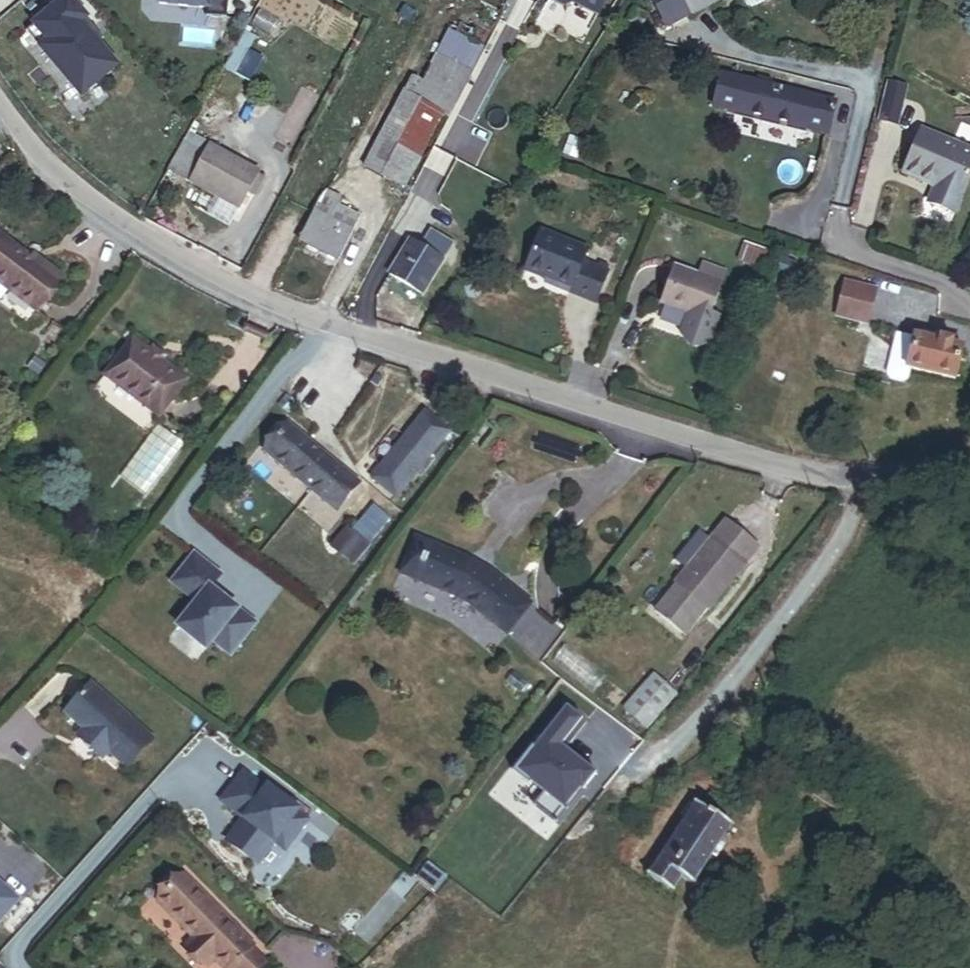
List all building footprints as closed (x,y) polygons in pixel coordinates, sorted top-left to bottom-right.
[(36,26),(51,43),(45,48),(60,65),(57,67),(70,81),(72,80),(86,96),(120,68),(100,45),(106,40),(72,0),(67,0),(36,26)] [(160,3),(207,7),(207,15),(228,17),(229,0),(160,0),(160,3)] [(597,15),(604,0),(552,0),(566,7),(576,4),(597,15)] [(665,27),(691,13),(692,15),(720,0),(651,0),(665,27)] [(741,8),(748,10),(766,0),(737,0),(741,8)] [(468,43),(473,33),(460,27),(455,36),(468,43)] [(434,57),(471,76),(484,51),(468,43),(455,36),(447,32),(434,57)] [(420,86),(456,104),(471,76),(434,57),(420,86)] [(828,137),(836,105),(722,76),(714,108),(828,137)] [(364,169),(404,189),(442,114),(449,118),(456,104),(420,86),(409,80),(364,169)] [(969,176),(969,150),(922,130),(903,174),(934,186),(927,203),(954,214),(969,176)] [(264,181),(256,176),(258,171),(188,134),(168,172),(238,209),(248,192),(256,197),(264,181)] [(575,159),(579,147),(568,144),(564,155),(575,159)] [(300,241),(336,261),(359,219),(339,208),(344,200),(328,191),(300,241)] [(419,250),(441,263),(453,243),(431,230),(419,250)] [(609,272),(583,263),(588,249),(541,232),(526,274),(548,282),(571,291),(569,296),(596,306),(609,272)] [(0,237),(0,299),(8,288),(34,308),(56,280),(0,237)] [(417,294),(421,297),(441,263),(419,250),(409,244),(390,276),(395,279),(390,287),(413,301),(417,294)] [(763,256),(744,250),(739,264),(758,271),(763,256)] [(698,277),(675,269),(662,306),(689,316),(684,331),(684,339),(688,347),(698,350),(706,348),(712,341),(719,322),(710,319),(726,275),(702,266),(698,277)] [(571,291),(548,282),(546,288),(569,296),(571,291)] [(869,327),(877,294),(846,287),(838,320),(869,327)] [(956,384),(963,350),(953,347),(954,341),(940,338),(939,344),(915,338),(914,342),(895,338),(886,378),(889,383),(902,386),(908,383),(910,373),(956,384)] [(186,381),(161,361),(164,357),(153,349),(150,353),(133,340),(105,376),(109,379),(100,390),(111,399),(120,387),(159,417),(186,381)] [(38,378),(47,366),(35,357),(26,369),(38,378)] [(466,409),(473,414),(478,408),(471,402),(466,409)] [(370,481),(394,500),(446,435),(422,416),(370,481)] [(333,515),(356,488),(286,429),(263,456),(333,515)] [(333,550),(352,565),(387,522),(372,510),(351,537),(346,533),(333,550)] [(688,639),(752,561),(760,551),(728,524),(712,542),(701,533),(676,562),(688,572),(655,612),(688,639)] [(508,638),(533,607),(497,575),(473,561),(416,541),(402,576),(462,601),(508,638)] [(178,629),(206,652),(213,643),(231,657),(255,627),(210,591),(221,578),(195,557),(173,585),(198,604),(178,629)] [(620,721),(645,741),(675,702),(650,683),(620,721)] [(152,739),(91,684),(65,712),(84,729),(77,736),(102,758),(108,752),(126,768),(152,739)] [(565,706),(515,772),(543,794),(534,805),(554,822),(582,787),(584,789),(595,774),(573,756),(572,756),(566,752),(565,750),(586,723),(565,706)] [(265,788),(242,771),(221,800),(244,817),(227,839),(257,862),(273,840),(283,848),(306,818),(296,810),(297,808),(267,786),(265,788)] [(690,883),(701,891),(743,831),(705,804),(649,885),(676,903),(690,883)] [(256,949),(184,878),(158,904),(196,942),(186,952),(202,967),(208,967),(215,961),(222,967),(261,967),(266,963),(254,951),(256,949)] [(18,902),(0,885),(0,921),(18,902)]
